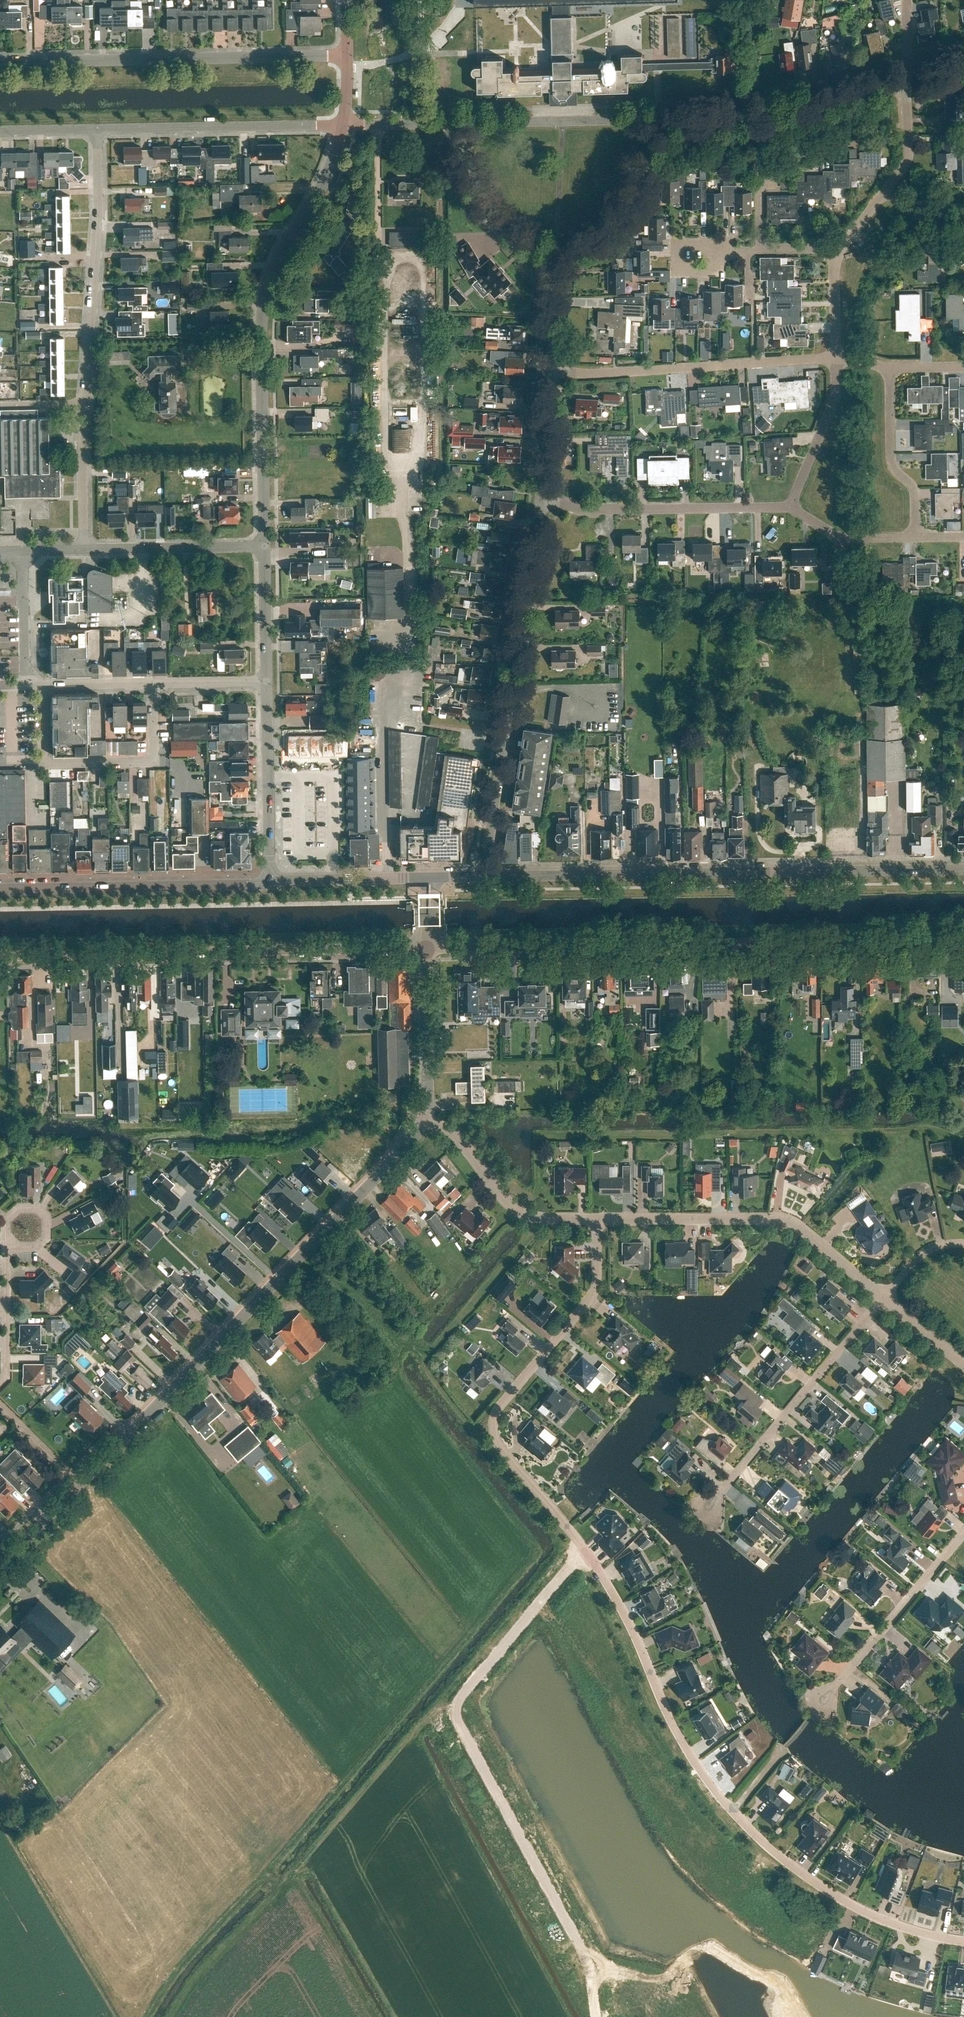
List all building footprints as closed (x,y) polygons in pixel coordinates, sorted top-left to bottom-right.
[(67,23),(72,23),(72,27),(82,27),(81,6),(70,6),(70,0),(64,0),(65,6),(66,6),(67,23)] [(127,8),(125,8),(125,0),(112,1),(112,7),(99,8),(100,22),(100,26),(128,25),(127,8)] [(125,0),(125,8),(127,8),(128,25),(143,24),(142,17),(149,17),(149,5),(141,5),(141,8),(131,8),(131,0),(125,0)] [(177,8),(166,8),(167,31),(182,30),(182,10),(182,0),(177,0),(177,8)] [(197,10),(197,1),(197,0),(192,0),(192,10),(182,10),(182,30),(198,30),(197,10)] [(212,10),(212,0),(207,0),(207,10),(197,10),(198,30),(213,30),(212,10)] [(227,9),(227,0),(222,0),(222,10),(212,10),(213,30),(228,29),(227,9)] [(242,9),(242,0),(237,0),(237,9),(227,9),(228,29),(243,29),(242,9)] [(257,6),(257,0),(252,0),(252,9),(242,9),(243,29),(258,29),(257,6)] [(257,6),(258,29),(273,29),(272,0),(267,0),(267,6),(257,6)] [(320,2),(320,0),(299,0),(299,1),(291,2),(291,9),(302,9),(317,8),(317,2),(320,2)] [(402,11),(410,11),(410,0),(402,0),(402,11)] [(475,6),(552,4),(553,17),(570,16),(570,3),(678,0),(475,0),(475,6)] [(783,17),(800,20),(803,0),(786,0),(783,17)] [(882,17),(874,19),(877,31),(866,33),(871,54),(883,51),(880,36),(887,34),(884,21),(896,18),(892,3),(894,2),(894,0),(880,0),(878,0),(882,17)] [(21,5),(21,11),(10,11),(10,1),(4,1),(5,11),(6,11),(7,28),(22,27),(22,17),(28,17),(27,5),(21,5)] [(51,6),(51,5),(39,5),(39,19),(52,19),(52,23),(67,23),(66,6),(65,6),(51,6)] [(937,7),(921,10),(923,20),(919,21),(921,35),(919,35),(920,43),(937,40),(933,19),(938,18),(937,7)] [(302,9),(302,15),(300,15),(300,34),(314,34),(314,31),(320,31),(320,15),(317,15),(317,8),(302,9)] [(765,17),(766,26),(779,24),(777,15),(765,17)] [(549,90),(550,105),(577,104),(577,89),(584,89),(584,92),(629,91),(628,80),(640,80),(645,79),(646,78),(646,77),(647,77),(647,76),(647,74),(647,72),(648,71),(649,71),(654,71),(653,64),(642,64),(642,54),(639,54),(639,53),(624,54),(624,55),(621,55),(621,68),(613,68),(612,68),(611,67),(610,65),(610,63),(609,63),(608,63),(607,64),(606,65),(606,68),(572,69),(571,16),(570,16),(553,17),(550,17),(551,69),(520,70),(519,69),(519,68),(519,66),(518,66),(517,66),(516,66),(513,70),(503,71),(503,58),(500,58),(500,57),(485,57),(485,59),(482,59),(482,65),(482,66),(481,66),(476,66),(475,66),(474,67),(473,67),(472,68),(472,69),(471,70),(471,71),(472,73),(473,74),(474,75),(475,75),(476,75),(476,90),(477,90),(477,92),(498,91),(498,95),(542,93),(542,90),(549,90)] [(848,62),(852,61),(847,42),(850,41),(849,34),(845,20),(834,24),(840,43),(830,46),(836,65),(839,65),(840,68),(849,65),(848,62)] [(801,31),(802,45),(797,45),(800,68),(813,66),(808,30),(801,31)] [(795,60),(793,45),(792,42),(784,43),(785,53),(780,53),(782,70),(793,68),(792,60),(795,60)] [(717,58),(712,58),(712,62),(712,68),(713,68),(713,72),(723,72),(724,73),(725,72),(731,71),(730,55),(729,53),(727,52),(725,54),(725,55),(717,56),(717,58)] [(712,62),(653,64),(654,71),(712,68),(712,62)] [(945,117),(941,117),(942,126),(946,126),(946,127),(955,127),(955,129),(963,129),(963,86),(958,86),(958,93),(947,93),(947,107),(945,107),(945,117)] [(944,152),(936,153),(936,169),(956,168),(957,183),(963,183),(963,146),(956,146),(956,134),(943,135),(944,152)] [(282,144),(258,144),(258,157),(282,157),(282,144)] [(206,158),(205,149),(199,149),(199,146),(190,146),(190,145),(182,145),(182,146),(182,158),(197,157),(197,168),(206,168),(206,158)] [(212,168),(212,164),(231,163),(231,156),(229,155),(229,145),(212,145),(212,149),(205,149),(206,158),(206,168),(212,168)] [(147,166),(147,150),(141,150),(141,146),(123,147),(123,164),(141,164),(141,166),(147,166)] [(147,150),(147,166),(156,166),(156,158),(170,158),(169,146),(152,146),(152,150),(147,150)] [(849,158),(849,163),(849,179),(858,179),(858,174),(876,174),(876,167),(881,167),(881,150),(860,151),(860,158),(849,158)] [(59,152),(45,152),(45,163),(38,163),(38,171),(38,179),(45,179),(45,166),(53,166),(54,177),(58,177),(59,177),(59,165),(59,161),(59,152)] [(59,161),(59,165),(66,165),(66,173),(69,175),(71,173),(79,181),(85,175),(79,170),(82,167),(81,162),(83,160),(83,158),(81,156),(73,156),(73,152),(59,152),(59,161)] [(15,153),(1,153),(1,167),(10,166),(11,177),(16,177),(16,166),(15,153)] [(38,171),(38,163),(30,163),(30,153),(15,153),(16,166),(24,166),(24,177),(37,177),(37,179),(38,179),(38,171)] [(849,187),(849,179),(849,163),(833,163),(833,170),(823,170),(823,175),(824,192),(824,198),(824,200),(829,200),(829,202),(836,202),(836,198),(832,198),(832,187),(849,187)] [(249,182),(249,176),(249,166),(240,166),(240,182),(249,182)] [(685,174),(677,174),(678,181),(662,181),(662,202),(680,202),(679,190),(685,190),(685,187),(685,174)] [(824,192),(823,175),(808,175),(808,182),(798,182),(798,195),(798,203),(798,215),(809,215),(809,198),(824,198),(824,192)] [(58,177),(59,188),(69,188),(69,182),(68,182),(65,177),(59,177),(58,177)] [(395,183),(395,185),(390,185),(390,196),(396,196),(396,199),(404,199),(404,196),(419,196),(418,182),(417,182),(417,180),(410,180),(410,182),(407,182),(406,181),(405,180),(403,180),(401,181),(401,183),(395,183)] [(685,187),(685,190),(685,208),(701,208),(701,197),(707,197),(707,192),(707,181),(700,181),(700,187),(685,187)] [(240,210),(260,210),(260,195),(244,195),(244,184),(220,185),(220,192),(212,192),(212,207),(221,207),(221,200),(239,200),(240,224),(240,210)] [(729,186),(722,186),(722,192),(707,192),(707,197),(707,213),(723,213),(723,202),(729,202),(729,186)] [(729,186),(729,202),(735,202),(735,213),(752,213),(752,192),(736,192),(736,186),(729,186)] [(154,195),(166,195),(166,187),(154,187),(154,195)] [(55,205),(45,205),(45,210),(55,210),(56,211),(69,210),(69,195),(55,195),(55,205)] [(798,218),(798,215),(798,203),(798,195),(768,195),(768,219),(772,219),(772,223),(781,223),(781,218),(798,218)] [(144,205),(146,205),(146,198),(124,198),(124,211),(144,210),(144,205)] [(55,218),(45,219),(45,224),(55,224),(56,225),(69,225),(69,210),(56,211),(55,210),(55,218)] [(339,250),(352,230),(358,220),(347,212),(340,223),(324,248),(322,248),(321,250),(327,253),(324,257),(330,265),(331,264),(339,274),(348,267),(339,256),(341,251),(339,250)] [(650,218),(650,237),(643,237),(643,244),(659,244),(659,239),(666,238),(666,217),(650,218)] [(56,225),(55,224),(56,233),(45,233),(45,238),(56,238),(56,239),(70,239),(69,225),(56,225)] [(123,228),(123,240),(123,245),(134,245),(134,240),(153,240),(153,228),(123,228)] [(231,231),(219,231),(219,242),(228,242),(229,251),(248,250),(247,237),(231,237),(231,231)] [(426,231),(390,231),(390,246),(426,246),(426,231)] [(932,237),(921,237),(922,255),(928,255),(928,269),(917,269),(917,281),(940,281),(940,241),(932,242),(932,237)] [(56,247),(45,247),(45,253),(56,253),(70,253),(70,239),(56,239),(56,238),(56,247)] [(30,240),(19,241),(20,253),(31,253),(30,240)] [(468,243),(455,251),(465,268),(467,266),(479,280),(490,291),(495,296),(500,292),(502,294),(508,288),(506,286),(511,282),(490,259),(481,267),(476,261),(478,260),(468,243)] [(955,243),(955,254),(963,254),(963,243),(955,243)] [(633,271),(638,271),(650,271),(650,251),(659,251),(659,244),(643,244),(643,250),(633,250),(633,271)] [(178,252),(162,252),(162,262),(178,262),(178,252)] [(781,257),(760,258),(760,265),(759,265),(759,270),(760,270),(760,281),(767,281),(788,280),(795,280),(794,265),(781,265),(781,257)] [(121,270),(133,270),(133,273),(141,273),(141,265),(146,265),(146,258),(120,259),(121,270)] [(210,278),(211,288),(220,288),(220,286),(237,285),(237,272),(223,272),(223,263),(207,263),(207,278),(210,278)] [(48,267),(48,276),(37,276),(37,282),(48,282),(62,282),(62,267),(48,267)] [(191,292),(191,271),(181,271),(181,292),(191,292)] [(632,271),(625,271),(608,271),(609,292),(626,292),(625,279),(632,279),(632,271)] [(767,287),(767,292),(768,296),(779,296),(779,301),(779,302),(791,302),(802,302),(801,287),(788,287),(788,280),(767,281),(767,287)] [(161,281),(161,292),(179,292),(179,281),(161,281)] [(48,282),(48,290),(38,290),(38,296),(48,296),(63,296),(62,282),(48,282)] [(721,296),(720,308),(720,313),(728,313),(728,306),(743,306),(743,285),(727,285),(727,296),(721,296)] [(118,288),(118,300),(127,299),(128,305),(142,305),(142,294),(147,294),(147,288),(140,288),(118,288)] [(305,298),(305,312),(337,312),(337,290),(317,290),(317,298),(305,298)] [(720,308),(721,296),(721,291),(704,292),(704,303),(698,303),(698,319),(706,319),(706,313),(720,313),(720,308)] [(963,304),(963,293),(945,294),(946,319),(958,318),(959,331),(963,331),(963,303),(963,304)] [(450,294),(450,304),(460,305),(450,294)] [(908,294),(908,312),(903,312),(903,317),(909,317),(909,341),(921,340),(920,294),(908,294)] [(48,296),(49,304),(38,304),(38,310),(49,310),(63,310),(63,296),(48,296)] [(644,316),(645,305),(643,304),(644,296),(616,297),(615,304),(616,304),(615,312),(600,311),(600,310),(599,310),(598,327),(599,327),(614,328),(614,341),(613,341),(613,342),(615,342),(614,353),(618,353),(620,351),(620,347),(626,347),(626,342),(627,342),(626,342),(628,315),(644,316)] [(671,298),(654,298),(654,319),(669,319),(669,328),(676,328),(676,312),(671,312),(671,298)] [(676,312),(676,328),(684,328),(684,319),(698,319),(698,303),(698,298),(682,298),(682,312),(676,312)] [(187,301),(187,310),(199,310),(199,301),(187,301)] [(802,307),(802,302),(791,302),(779,302),(779,301),(768,302),(768,317),(781,317),(781,324),(802,323),(802,316),(803,316),(803,311),(802,311),(802,307)] [(49,318),(38,318),(38,324),(49,323),(49,324),(63,324),(63,310),(49,310),(49,318)] [(203,317),(204,328),(228,327),(228,324),(227,311),(210,312),(210,316),(203,317)] [(131,312),(131,318),(116,318),(116,330),(117,330),(117,337),(142,337),(142,336),(138,336),(138,325),(142,325),(142,312),(131,312)] [(178,313),(168,314),(168,334),(178,334),(178,313)] [(471,316),(471,325),(483,326),(484,317),(471,316)] [(286,332),(286,343),(289,343),(289,342),(294,342),(294,341),(303,341),(303,342),(312,342),(312,333),(320,333),(320,320),(293,320),(293,325),(287,325),(288,332),(286,332)] [(350,320),(335,321),(335,328),(339,328),(339,330),(346,330),(346,328),(350,328),(350,320)] [(806,323),(802,323),(781,324),(773,324),(774,339),(787,339),(787,346),(807,346),(806,338),(808,338),(808,334),(806,334),(806,323)] [(487,327),(486,338),(499,338),(508,338),(508,342),(526,343),(527,327),(509,326),(509,330),(500,329),(500,328),(487,327)] [(49,338),(49,347),(39,347),(39,353),(49,353),(49,354),(63,353),(64,353),(63,338),(49,338)] [(312,355),(294,356),(294,371),(310,371),(310,366),(319,366),(319,360),(327,360),(327,357),(339,357),(338,348),(312,349),(312,355)] [(507,372),(508,372),(508,373),(514,373),(514,372),(525,373),(525,365),(524,364),(524,359),(508,358),(508,351),(491,350),(491,361),(500,364),(499,371),(507,372)] [(109,365),(130,364),(129,351),(109,352),(109,365)] [(663,351),(663,361),(673,361),(673,351),(663,351)] [(49,361),(39,361),(39,367),(49,367),(49,368),(64,368),(64,360),(64,353),(63,353),(49,354),(49,361)] [(162,382),(159,382),(159,401),(154,401),(154,410),(160,410),(160,412),(162,412),(162,414),(165,416),(168,416),(171,415),(173,414),(173,412),(175,409),(174,382),(170,382),(170,371),(179,371),(179,356),(148,356),(148,366),(143,372),(149,378),(152,374),(162,374),(162,382)] [(49,368),(49,375),(39,375),(39,381),(49,381),(49,382),(64,382),(64,368),(49,368)] [(794,380),(794,381),(779,382),(778,377),(761,378),(761,389),(768,389),(770,405),(779,405),(779,401),(796,400),(797,408),(810,408),(808,379),(794,380)] [(319,393),(323,393),(322,378),(302,379),(302,386),(290,386),(290,406),(304,405),(304,401),(319,401),(319,393)] [(50,390),(39,390),(39,394),(50,394),(50,395),(58,395),(64,395),(64,382),(49,382),(50,390)] [(524,388),(511,388),(511,386),(496,385),(496,393),(498,393),(498,401),(523,402),(524,388)] [(720,387),(699,389),(700,407),(740,404),(739,385),(720,387)] [(922,411),(928,411),(928,403),(943,402),(943,409),(942,409),(942,419),(949,419),(948,387),(943,387),(942,385),(922,385),(922,387),(908,387),(908,401),(922,401),(922,411)] [(677,414),(686,413),(686,404),(679,405),(679,399),(668,400),(667,392),(663,392),(663,390),(645,391),(647,408),(662,407),(664,426),(678,425),(677,414)] [(620,404),(620,396),(604,395),(604,403),(620,404)] [(577,398),(576,415),(601,416),(602,407),(597,407),(597,399),(577,398)] [(313,430),(312,421),(328,421),(328,409),(315,409),(315,416),(295,417),(296,430),(313,430)] [(5,473),(5,498),(60,498),(60,462),(47,462),(47,419),(37,419),(37,410),(0,410),(0,473),(5,473)] [(501,425),(501,431),(522,432),(522,417),(500,417),(500,413),(480,412),(480,424),(501,425)] [(945,434),(945,431),(953,431),(953,425),(950,425),(950,419),(949,419),(942,419),(925,419),(925,425),(921,425),(921,430),(916,430),(916,448),(931,447),(931,435),(945,434)] [(447,434),(462,435),(462,427),(455,427),(455,421),(448,421),(447,434)] [(750,421),(742,422),(743,433),(751,433),(750,421)] [(691,424),(691,437),(701,437),(701,424),(691,424)] [(464,448),(485,449),(486,437),(465,436),(464,448)] [(609,445),(589,445),(589,457),(591,457),(591,473),(604,472),(604,464),(601,464),(601,456),(618,455),(618,476),(629,476),(628,459),(624,459),(624,448),(628,448),(628,436),(608,436),(609,445)] [(773,441),(764,442),(765,460),(768,460),(769,475),(783,474),(782,467),(786,467),(785,455),(789,455),(789,448),(793,448),(792,437),(773,438),(773,441)] [(734,482),(733,462),(741,461),(740,445),(726,446),(726,443),(712,443),(712,446),(704,446),(704,450),(704,453),(706,453),(706,457),(707,457),(707,459),(709,459),(709,462),(709,466),(711,466),(711,471),(712,471),(712,473),(720,473),(720,474),(720,482),(734,482)] [(490,445),(490,454),(498,454),(498,461),(507,461),(508,462),(511,462),(511,461),(521,462),(521,445),(499,445),(499,446),(490,445)] [(931,453),(932,464),(926,464),(926,479),(941,479),(941,482),(947,482),(947,453),(931,453)] [(649,458),(637,458),(637,479),(648,479),(648,485),(663,485),(663,455),(649,455),(649,458)] [(677,458),(677,455),(663,455),(663,485),(678,485),(678,479),(689,479),(689,458),(677,458)] [(112,478),(125,478),(125,468),(112,468),(112,478)] [(218,476),(210,476),(210,484),(218,484),(218,493),(221,493),(221,494),(226,494),(226,493),(237,492),(237,490),(238,490),(238,485),(237,485),(236,473),(225,473),(225,477),(219,477),(219,478),(218,478),(218,476)] [(952,517),(952,501),(959,501),(959,488),(955,488),(941,488),(941,499),(937,499),(937,517),(952,517)] [(482,496),(481,505),(496,507),(495,515),(514,518),(516,503),(513,503),(514,490),(501,491),(489,489),(488,497),(482,496)] [(118,513),(107,513),(108,526),(124,525),(124,513),(128,513),(128,496),(117,496),(118,513)] [(313,505),(316,505),(315,499),(305,499),(305,507),(292,507),(292,520),(306,520),(305,513),(313,513),(313,505)] [(29,502),(30,519),(49,518),(48,501),(29,502)] [(137,513),(135,513),(135,525),(141,525),(141,528),(156,527),(156,512),(163,512),(163,505),(138,505),(137,513)] [(213,518),(213,517),(219,517),(219,522),(237,522),(237,506),(219,506),(219,507),(203,507),(203,519),(213,518)] [(480,514),(470,513),(469,519),(479,521),(480,514)] [(429,526),(438,528),(440,517),(431,516),(429,526)] [(491,536),(490,544),(509,547),(511,532),(493,529),(494,524),(477,521),(476,528),(488,530),(487,535),(491,536)] [(302,533),(291,533),(291,540),(290,540),(290,544),(291,544),(291,547),(302,546),(302,548),(307,548),(307,546),(309,546),(309,542),(315,542),(315,544),(330,544),(330,533),(316,533),(316,532),(302,532),(302,533)] [(642,535),(624,535),(624,550),(636,550),(637,562),(649,562),(648,547),(642,547),(642,535)] [(712,543),(693,543),(693,554),(693,561),(708,561),(708,573),(720,573),(720,558),(713,558),(712,543)] [(720,558),(720,573),(731,573),(731,566),(746,566),(746,554),(751,554),(751,543),(734,543),(734,548),(728,548),(728,558),(720,558)] [(676,544),(658,544),(658,559),(673,559),(673,566),(685,566),(685,553),(676,553),(676,544)] [(595,567),(602,567),(602,545),(586,545),(586,561),(571,561),(571,578),(595,578),(595,567)] [(341,546),(327,547),(327,557),(341,557),(341,546)] [(467,548),(465,563),(476,564),(478,550),(467,548)] [(816,548),(793,549),(793,567),(798,567),(798,564),(817,564),(816,548)] [(479,554),(477,562),(490,564),(489,569),(506,571),(508,558),(498,557),(498,556),(491,555),(491,556),(479,554)] [(325,568),(345,568),(345,557),(341,557),(327,557),(314,558),(314,562),(309,562),(309,563),(292,563),(292,570),(291,570),(291,575),(292,575),(292,577),(302,577),(302,578),(308,578),(308,574),(325,574),(325,568)] [(904,586),(904,574),(910,574),(910,557),(904,557),(904,564),(894,564),(894,563),(883,563),(884,575),(890,575),(890,586),(904,586)] [(937,562),(926,563),(926,564),(917,564),(917,557),(910,557),(910,574),(917,574),(917,585),(931,585),(931,575),(937,575),(937,562)] [(762,566),(755,566),(756,583),(764,583),(764,582),(772,581),(772,576),(782,576),(782,561),(769,561),(769,558),(762,558),(762,566)] [(87,573),(87,577),(82,578),(82,576),(57,577),(56,578),(55,578),(54,578),(53,579),(52,580),(51,580),(50,581),(50,582),(49,583),(49,585),(49,586),(48,586),(48,593),(55,593),(55,598),(52,601),(52,622),(65,621),(65,614),(79,614),(79,599),(83,599),(82,595),(87,595),(88,611),(112,611),(112,574),(95,568),(94,568),(93,568),(92,568),(91,568),(90,569),(89,569),(88,570),(88,571),(87,572),(87,573)] [(369,618),(404,617),(403,568),(368,568),(369,618)] [(485,574),(471,572),(469,581),(477,582),(476,585),(486,587),(485,593),(503,595),(505,587),(503,586),(504,582),(494,581),(494,579),(488,578),(487,579),(485,579),(485,574)] [(801,587),(801,572),(789,572),(790,588),(801,587)] [(341,586),(349,588),(351,582),(343,580),(341,586)] [(213,591),(203,591),(203,593),(196,593),(197,623),(203,623),(203,612),(214,612),(213,591)] [(483,610),(482,614),(499,617),(501,603),(484,601),(484,603),(472,601),(471,608),(483,610)] [(322,627),(362,626),(361,606),(321,607),(321,620),(310,620),(310,622),(305,622),(305,615),(296,615),(296,622),(286,623),(287,636),(310,636),(310,629),(322,629),(322,627)] [(592,615),(606,615),(606,606),(592,606),(592,615)] [(450,616),(466,619),(468,610),(452,607),(450,616)] [(579,610),(556,610),(556,627),(579,627),(579,610)] [(379,630),(379,629),(386,629),(386,621),(370,621),(369,630),(379,630)] [(481,632),(480,638),(496,640),(496,638),(497,638),(498,633),(497,633),(498,627),(474,623),(472,630),(481,632)] [(177,624),(177,634),(190,634),(190,624),(177,624)] [(449,636),(451,628),(436,626),(434,634),(449,636)] [(85,676),(97,675),(97,664),(88,664),(87,630),(50,630),(51,646),(53,646),(53,660),(51,660),(51,676),(76,676),(76,674),(85,674),(85,676)] [(462,639),(461,646),(471,648),(472,640),(462,639)] [(118,642),(104,643),(104,657),(112,656),(112,672),(125,672),(124,656),(124,651),(118,651),(118,642)] [(124,651),(124,656),(132,656),(132,672),(145,672),(144,656),(144,650),(138,651),(138,642),(130,642),(124,642),(124,651)] [(144,656),(152,656),(152,671),(165,671),(165,650),(158,650),(158,642),(144,642),(144,650),(144,656)] [(313,652),(300,652),(300,673),(322,673),(322,650),(327,650),(327,642),(312,642),(313,652)] [(200,652),(213,652),(213,643),(200,643),(200,652)] [(602,645),(588,645),(588,655),(602,655),(602,645)] [(471,656),(477,657),(477,659),(494,662),(495,651),(490,650),(491,648),(479,646),(479,648),(472,647),(471,656)] [(244,649),(218,649),(218,652),(219,652),(219,657),(218,659),(218,668),(220,670),(234,670),(234,662),(244,661),(244,657),(245,657),(245,652),(244,652),(244,649)] [(563,667),(576,667),(576,650),(553,650),(553,667),(557,667),(557,669),(558,669),(562,669),(563,668),(563,667)] [(443,662),(456,662),(456,653),(443,653),(443,662)] [(609,676),(617,675),(617,664),(608,664),(609,676)] [(467,666),(465,675),(464,680),(471,681),(481,683),(481,682),(489,683),(489,681),(491,681),(491,677),(490,676),(491,670),(480,668),(480,667),(474,666),(474,667),(467,666)] [(448,682),(449,676),(435,674),(435,681),(448,682)] [(442,687),(436,691),(440,698),(453,689),(451,685),(444,690),(442,687)] [(486,699),(488,692),(462,688),(460,702),(486,706),(486,705),(487,705),(488,699),(486,699)] [(909,688),(905,696),(915,700),(918,692),(909,688)] [(884,794),(884,778),(906,778),(905,738),(904,738),(904,692),(867,693),(868,739),(867,823),(868,853),(878,853),(878,852),(886,852),(886,837),(888,837),(887,794),(884,794)] [(76,695),(51,695),(51,703),(54,703),(54,725),(52,725),(52,756),(105,755),(105,741),(89,741),(89,706),(98,706),(97,694),(85,695),(85,696),(76,697),(76,695)] [(566,724),(570,696),(552,694),(548,721),(566,724)] [(306,700),(287,700),(288,715),(307,715),(306,709),(316,708),(316,701),(306,701),(306,700)] [(126,709),(126,716),(133,716),(133,725),(146,724),(145,703),(133,703),(133,709),(126,709)] [(202,703),(202,711),(214,711),(228,711),(228,719),(247,718),(246,703),(202,703)] [(126,716),(126,709),(125,704),(113,704),(113,710),(105,710),(105,717),(113,717),(113,725),(126,725),(126,716)] [(461,717),(462,708),(448,706),(447,715),(461,717)] [(189,720),(189,710),(172,710),(172,720),(189,720)] [(311,717),(311,729),(328,728),(328,716),(311,717)] [(248,721),(205,722),(174,722),(174,738),(205,738),(248,737),(248,721)] [(525,728),(513,808),(540,812),(552,732),(525,728)] [(402,732),(389,730),(390,807),(403,809),(402,732)] [(439,737),(427,735),(417,808),(429,810),(439,737)] [(299,738),(300,760),(312,759),(311,737),(299,738)] [(311,737),(312,759),(323,759),(323,737),(311,737)] [(323,737),(323,759),(335,759),(334,737),(323,737)] [(334,737),(335,759),(346,759),(346,737),(334,737)] [(288,738),(288,760),(300,760),(299,738),(288,738)] [(247,753),(248,753),(248,748),(247,748),(247,742),(236,742),(236,740),(217,741),(217,750),(229,749),(229,755),(233,755),(233,756),(238,756),(238,755),(247,755),(247,753)] [(118,741),(118,755),(138,754),(137,741),(118,741)] [(187,756),(187,741),(169,741),(169,756),(187,756)] [(462,857),(461,817),(468,818),(467,819),(468,819),(477,758),(445,753),(445,754),(449,754),(438,828),(413,829),(413,825),(401,825),(401,858),(402,858),(462,857)] [(703,753),(689,753),(689,785),(693,785),(693,810),(704,810),(703,753)] [(347,758),(348,770),(370,769),(369,758),(347,758)] [(653,759),(654,777),(663,776),(662,758),(653,759)] [(237,775),(247,775),(247,772),(248,772),(248,767),(247,768),(247,761),(209,761),(209,780),(209,792),(220,792),(220,800),(231,800),(231,802),(231,803),(232,804),(234,804),(238,804),(244,804),(246,804),(247,803),(247,801),(247,795),(247,789),(248,789),(247,782),(220,782),(220,780),(230,780),(230,775),(232,775),(232,776),(237,776),(237,775)] [(348,770),(348,781),(370,781),(370,769),(348,770)] [(87,779),(87,770),(76,771),(77,779),(87,779)] [(551,771),(548,791),(563,785),(565,773),(551,771)] [(26,832),(25,832),(24,824),(25,824),(24,774),(0,774),(0,871),(8,871),(7,824),(11,824),(12,839),(17,839),(17,852),(12,852),(12,871),(26,870),(26,832)] [(639,774),(626,774),(626,799),(639,799),(639,774)] [(788,796),(788,774),(761,774),(761,803),(785,803),(786,825),(795,825),(795,830),(808,830),(808,831),(816,830),(816,806),(800,806),(796,806),(796,796),(788,796)] [(678,777),(666,777),(666,811),(666,859),(681,859),(680,827),(676,827),(676,792),(678,792),(678,777)] [(137,778),(137,795),(148,795),(148,778),(137,778)] [(129,792),(129,780),(117,781),(117,793),(129,792)] [(922,780),(906,780),(906,810),(922,810),(922,780)] [(348,781),(348,793),(370,792),(370,781),(348,781)] [(621,813),(621,796),(621,790),(610,790),(602,790),(602,814),(612,814),(612,832),(613,832),(614,834),(616,835),(619,835),(621,834),(622,831),(623,831),(623,813),(621,813)] [(348,793),(348,804),(370,804),(370,792),(348,793)] [(743,795),(735,795),(735,811),(743,811),(743,795)] [(915,843),(909,843),(909,853),(909,856),(932,856),(935,854),(934,831),(931,831),(931,823),(942,822),(942,803),(941,803),(941,797),(928,797),(928,803),(928,815),(915,816),(915,843)] [(208,799),(189,799),(189,832),(208,832),(208,799)] [(717,801),(705,801),(706,817),(715,816),(715,804),(717,804),(717,801)] [(348,804),(349,816),(371,816),(370,804),(348,804)] [(638,804),(627,804),(627,828),(639,828),(638,804)] [(218,806),(209,807),(209,819),(222,819),(222,810),(218,811),(218,806)] [(569,816),(559,816),(559,823),(558,823),(559,830),(557,831),(556,834),(556,836),(557,837),(559,839),(559,852),(560,852),(563,855),(565,855),(567,855),(569,852),(580,852),(579,806),(571,806),(571,822),(569,822),(569,816)] [(65,831),(50,832),(51,870),(67,870),(67,860),(68,860),(68,844),(69,844),(69,831),(74,831),(73,810),(61,811),(61,819),(64,819),(65,831)] [(539,814),(521,813),(521,821),(509,820),(503,860),(519,861),(519,857),(533,857),(533,832),(539,832),(539,814)] [(742,815),(733,815),(733,827),(730,827),(730,856),(736,856),(736,857),(742,857),(742,856),(744,856),(743,827),(742,827),(742,815)] [(349,816),(349,828),(371,827),(371,816),(349,816)] [(157,817),(149,817),(150,829),(158,829),(157,817)] [(95,870),(110,870),(108,818),(98,818),(98,829),(101,829),(101,838),(92,838),(93,859),(94,859),(95,870)] [(90,828),(79,828),(79,841),(75,841),(76,870),(91,870),(90,828)] [(128,834),(130,834),(130,828),(115,829),(115,836),(114,836),(114,839),(116,839),(116,841),(114,841),(114,843),(111,843),(112,869),(127,869),(127,859),(128,859),(128,834)] [(29,871),(50,870),(49,829),(28,829),(29,871)] [(223,829),(209,829),(209,839),(211,841),(211,866),(224,866),(223,829)] [(712,840),(710,840),(710,859),(726,859),(726,840),(725,840),(725,831),(718,831),(718,829),(712,829),(712,840)] [(611,830),(591,830),(591,849),(593,849),(593,857),(612,857),(611,830)] [(637,845),(637,854),(657,854),(657,852),(658,852),(658,845),(657,844),(657,830),(637,830),(637,840),(638,840),(638,845),(637,845)] [(702,831),(685,832),(685,859),(700,859),(700,848),(702,848),(702,831)] [(247,832),(230,832),(230,848),(225,848),(226,866),(250,866),(250,851),(249,851),(248,841),(247,841),(247,832)] [(139,833),(140,846),(132,847),(133,869),(149,868),(148,833),(139,833)] [(368,833),(351,833),(351,853),(355,853),(355,865),(357,865),(369,864),(369,857),(380,857),(379,836),(368,836),(368,833)] [(197,835),(186,836),(186,844),(171,844),(172,867),(194,867),(194,852),(198,852),(197,835)] [(167,836),(150,836),(151,868),(168,868),(167,836)] [(939,956),(921,956),(921,976),(939,976),(939,956)] [(755,959),(755,971),(752,971),(753,988),(771,988),(770,971),(769,971),(768,959),(755,959)] [(959,960),(959,971),(954,971),(955,991),(963,991),(963,959),(959,960)] [(727,960),(710,960),(710,971),(703,971),(704,992),(727,992),(727,960)] [(812,981),(815,981),(815,960),(802,960),(799,962),(800,982),(803,982),(803,991),(812,991),(812,981)] [(677,961),(677,965),(669,965),(669,988),(684,987),(683,981),(687,981),(687,961),(677,961)] [(883,961),(866,961),(867,994),(873,994),(873,982),(883,981),(883,970),(886,970),(886,968),(887,966),(886,965),(886,963),(883,963),(883,961)] [(615,998),(619,998),(619,979),(615,979),(615,966),(611,967),(611,965),(608,964),(604,965),(604,967),(600,967),(601,985),(599,985),(599,992),(607,992),(607,997),(605,997),(606,1004),(615,1004),(615,998)] [(384,965),(377,966),(378,1002),(387,1002),(387,968),(384,965)] [(349,991),(344,992),(344,1006),(358,1006),(358,1028),(371,1028),(371,1010),(367,1010),(366,1005),(371,1005),(371,992),(373,992),(372,987),(369,987),(369,967),(348,967),(349,991)] [(653,967),(626,968),(627,983),(625,983),(625,994),(635,994),(635,989),(654,988),(653,967)] [(327,968),(313,969),(313,980),(311,980),(311,992),(329,992),(329,978),(327,978),(327,968)] [(389,979),(390,1003),(410,1002),(410,979),(407,979),(407,968),(391,968),(391,979),(389,979)] [(194,994),(202,994),(202,978),(201,978),(201,970),(187,970),(187,981),(181,981),(181,1000),(194,1000),(194,994)] [(171,971),(161,971),(161,990),(159,990),(160,995),(161,995),(161,1006),(171,1006),(171,1013),(175,1013),(174,982),(171,982),(171,971)] [(214,1005),(213,999),(213,983),(211,983),(211,971),(203,971),(203,1002),(204,1014),(211,1014),(211,1005),(214,1005)] [(105,972),(95,972),(96,997),(98,997),(98,1010),(108,1010),(108,996),(111,996),(111,984),(105,984),(105,972)] [(471,1013),(471,1016),(472,1017),(472,1018),(472,1019),(473,1020),(473,1021),(474,1021),(474,1022),(475,1023),(476,1023),(477,1024),(478,1024),(480,1024),(481,1024),(482,1024),(483,1024),(484,1023),(485,1022),(486,1022),(486,1021),(487,1021),(487,1020),(488,1019),(488,1018),(488,1017),(488,1016),(501,1016),(500,986),(481,986),(481,972),(455,972),(456,986),(458,986),(459,1014),(471,1013)] [(137,975),(138,998),(151,998),(151,974),(137,975)] [(11,1011),(10,1013),(10,1019),(11,1021),(11,1028),(13,1029),(17,1029),(18,1039),(21,1039),(22,1038),(22,1029),(22,1026),(28,1026),(27,1009),(27,1006),(26,1006),(26,1001),(26,992),(31,992),(31,975),(17,975),(17,985),(16,985),(16,992),(18,992),(18,995),(12,995),(12,1006),(11,1006),(11,1011)] [(134,975),(121,976),(121,995),(127,995),(127,1010),(135,1009),(134,975)] [(585,976),(565,976),(565,996),(571,996),(571,999),(577,999),(577,1007),(585,1007),(585,1014),(593,1014),(593,1001),(585,1001),(585,976)] [(80,1000),(90,1000),(90,988),(86,989),(86,977),(71,978),(71,989),(69,989),(69,1000),(72,1000),(72,1025),(87,1025),(87,1006),(81,1006),(80,1000)] [(901,980),(886,980),(886,993),(901,992),(901,980)] [(546,983),(519,983),(519,1000),(505,1000),(505,1015),(519,1015),(519,1007),(551,1006),(551,994),(547,994),(546,983)] [(854,987),(841,987),(841,999),(832,999),(832,1018),(838,1017),(838,1020),(848,1020),(848,1017),(856,1017),(856,1005),(854,1005),(854,987)] [(255,990),(249,990),(248,992),(245,992),(245,994),(244,996),(244,1001),(245,1002),(246,1013),(244,1014),(244,1015),(239,1015),(239,1014),(221,1015),(221,1032),(240,1032),(239,1019),(244,1019),(246,1021),(246,1024),(250,1023),(252,1025),(257,1025),(259,1023),(265,1023),(266,1025),(272,1025),(273,1023),(278,1023),(278,1020),(279,1019),(279,1014),(278,1012),(277,1012),(284,1011),(284,1014),(299,1014),(299,999),(284,999),(284,1002),(277,1002),(279,1000),(279,995),(277,994),(277,991),(275,991),(273,990),(268,990),(266,991),(256,991),(255,990)] [(39,1023),(35,1023),(36,1032),(54,1032),(54,1023),(51,1023),(51,1015),(55,1015),(54,1000),(51,1000),(51,994),(39,995),(39,1023)] [(684,995),(670,995),(670,1011),(685,1011),(684,995)] [(812,998),(812,1017),(820,1017),(820,998),(812,998)] [(703,1021),(714,1021),(714,1001),(702,1001),(703,1021)] [(411,1010),(410,1002),(390,1003),(391,1028),(379,1028),(381,1085),(391,1084),(409,1084),(408,1028),(411,1028),(411,1019),(414,1019),(414,1010),(411,1010)] [(610,1004),(610,1014),(620,1014),(620,1003),(616,1003),(616,1004),(610,1004)] [(927,1016),(939,1016),(939,1006),(927,1006),(927,1016)] [(660,1007),(646,1007),(646,1029),(660,1029),(660,1007)] [(940,1007),(941,1026),(958,1025),(957,1007),(940,1007)] [(821,1017),(821,1040),(830,1040),(830,1017),(821,1017)] [(57,1024),(57,1037),(66,1037),(66,1024),(57,1024)] [(244,1037),(256,1037),(256,1025),(248,1025),(248,1028),(244,1028),(244,1037)] [(279,1037),(279,1027),(257,1028),(257,1033),(263,1033),(263,1038),(279,1037)] [(119,1117),(138,1116),(136,1030),(125,1030),(126,1080),(118,1080),(119,1117)] [(177,1030),(177,1040),(188,1040),(188,1030),(177,1030)] [(647,1032),(647,1046),(661,1045),(660,1032),(647,1032)] [(205,1034),(205,1051),(216,1051),(216,1033),(205,1034)] [(851,1038),(851,1068),(861,1068),(860,1038),(851,1038)] [(115,1043),(102,1044),(103,1068),(116,1067),(115,1043)] [(40,1050),(29,1051),(30,1063),(41,1062),(40,1050)] [(157,1051),(144,1051),(145,1063),(157,1062),(157,1051)] [(166,1072),(165,1051),(158,1052),(158,1072),(166,1072)] [(492,1081),(486,1081),(486,1065),(472,1066),(472,1081),(456,1081),(456,1093),(472,1093),(472,1100),(481,1100),(487,1100),(487,1093),(492,1093),(492,1092),(516,1091),(516,1090),(521,1090),(521,1081),(492,1081)] [(239,1085),(239,1073),(227,1073),(228,1085),(239,1085)] [(297,1073),(285,1073),(285,1085),(297,1085),(297,1073)] [(731,1079),(732,1096),(740,1096),(739,1079),(731,1079)] [(630,1080),(630,1087),(639,1088),(640,1080),(630,1080)] [(564,1090),(564,1102),(576,1102),(576,1090),(564,1090)] [(729,1101),(729,1110),(741,1110),(741,1101),(729,1101)] [(162,1110),(162,1120),(174,1119),(174,1110),(162,1110)] [(946,1149),(945,1141),(930,1143),(931,1151),(946,1149)] [(599,1143),(592,1145),(594,1152),(601,1150),(599,1143)] [(672,1144),(668,1150),(673,1154),(677,1148),(672,1144)] [(787,1173),(794,1157),(798,1148),(792,1145),(791,1147),(785,1144),(780,1160),(784,1162),(780,1170),(787,1173)] [(775,1156),(778,1146),(770,1145),(768,1155),(775,1156)] [(312,1147),(306,1153),(315,1161),(320,1155),(312,1147)] [(191,1160),(175,1178),(184,1186),(189,1180),(197,1188),(208,1175),(191,1160)] [(455,1174),(448,1166),(441,1160),(439,1162),(437,1160),(425,1172),(436,1183),(444,1175),(449,1180),(455,1174)] [(308,1169),(300,1178),(318,1194),(326,1185),(327,1184),(323,1180),(332,1170),(322,1161),(313,1171),(310,1167),(308,1169)] [(239,1163),(229,1174),(235,1180),(246,1169),(239,1163)] [(593,1180),(600,1180),(600,1193),(613,1193),(613,1195),(623,1195),(623,1183),(631,1183),(631,1165),(623,1165),(623,1177),(609,1177),(609,1164),(593,1163),(593,1180)] [(49,1180),(56,1166),(52,1164),(46,1179),(49,1180)] [(695,1173),(695,1195),(710,1195),(710,1181),(711,1181),(711,1180),(720,1180),(720,1164),(706,1164),(706,1173),(695,1173)] [(20,1173),(20,1193),(34,1193),(34,1180),(40,1180),(40,1165),(28,1165),(28,1173),(20,1173)] [(663,1195),(663,1175),(651,1175),(651,1165),(642,1165),(642,1179),(648,1179),(648,1195),(663,1195)] [(573,1166),(555,1166),(555,1193),(569,1193),(569,1190),(573,1190),(573,1183),(586,1183),(586,1167),(573,1167),(573,1166)] [(790,1181),(813,1191),(813,1192),(814,1192),(814,1191),(816,1188),(819,1189),(823,1181),(819,1179),(820,1179),(803,1171),(804,1170),(796,1166),(790,1180),(789,1181),(790,1181)] [(740,1182),(740,1195),(754,1195),(754,1187),(758,1187),(758,1175),(745,1175),(745,1167),(733,1167),(733,1182),(740,1182)] [(55,1195),(64,1205),(78,1190),(74,1186),(81,1178),(72,1169),(59,1182),(64,1186),(55,1195)] [(170,1189),(174,1184),(162,1172),(153,1182),(158,1186),(151,1194),(152,1195),(150,1197),(156,1202),(158,1200),(168,1210),(179,1198),(170,1189)] [(134,1173),(127,1174),(128,1188),(135,1188),(134,1173)] [(304,1209),(291,1198),(298,1191),(283,1177),(272,1188),(280,1195),(273,1203),(293,1221),(304,1209)] [(382,1203),(399,1221),(407,1213),(405,1211),(411,1204),(419,1212),(425,1205),(416,1195),(414,1197),(400,1183),(389,1195),(382,1203)] [(423,1191),(440,1209),(437,1211),(440,1215),(452,1203),(441,1192),(440,1193),(431,1183),(423,1191)] [(205,1202),(212,1208),(223,1197),(216,1190),(205,1202)] [(458,1190),(451,1197),(455,1201),(462,1194),(458,1190)] [(919,1192),(903,1198),(906,1205),(897,1208),(902,1220),(910,1217),(912,1222),(928,1216),(926,1212),(935,1209),(931,1196),(922,1200),(919,1192)] [(963,1196),(954,1193),(950,1206),(959,1210),(958,1214),(963,1217),(963,1196)] [(882,1227),(874,1215),(876,1213),(866,1199),(853,1209),(864,1225),(858,1229),(857,1235),(859,1238),(860,1237),(861,1240),(863,1240),(863,1241),(868,1242),(872,1248),(871,1251),(876,1251),(881,1248),(881,1246),(880,1244),(887,1239),(888,1236),(883,1229),(881,1229),(882,1227)] [(90,1214),(98,1210),(93,1200),(80,1207),(83,1213),(70,1220),(77,1234),(95,1224),(90,1214)] [(466,1207),(453,1222),(464,1230),(466,1227),(478,1237),(492,1220),(480,1210),(475,1215),(466,1207)] [(382,1223),(385,1220),(376,1208),(367,1216),(386,1240),(392,1235),(382,1223)] [(185,1231),(199,1216),(195,1213),(181,1228),(185,1231)] [(255,1227),(248,1234),(266,1251),(269,1247),(271,1249),(277,1242),(275,1240),(277,1239),(259,1223),(264,1218),(259,1213),(251,1223),(255,1227)] [(435,1213),(427,1219),(441,1239),(450,1233),(435,1213)] [(162,1215),(155,1223),(167,1233),(171,1229),(162,1221),(165,1217),(162,1215)] [(367,1216),(358,1223),(367,1235),(371,1232),(381,1244),(386,1240),(367,1216)] [(404,1224),(416,1236),(423,1229),(411,1218),(404,1224)] [(396,1226),(390,1230),(402,1247),(408,1243),(396,1226)] [(153,1227),(140,1241),(150,1249),(163,1235),(153,1227)] [(666,1260),(688,1260),(688,1262),(694,1262),(694,1250),(688,1250),(688,1242),(679,1242),(679,1244),(666,1244),(666,1260)] [(702,1259),(710,1259),(710,1271),(732,1271),(732,1257),(739,1249),(732,1242),(724,1250),(711,1249),(711,1242),(702,1242),(702,1259)] [(56,1256),(73,1269),(66,1279),(76,1286),(86,1272),(78,1266),(85,1257),(65,1243),(56,1256)] [(623,1243),(623,1263),(639,1263),(639,1269),(650,1268),(650,1262),(643,1262),(643,1243),(623,1243)] [(107,1244),(98,1249),(101,1255),(110,1250),(107,1244)] [(214,1267),(234,1285),(245,1273),(232,1261),(237,1256),(227,1246),(221,1252),(225,1255),(214,1267)] [(556,1259),(558,1261),(553,1267),(570,1281),(572,1281),(574,1278),(574,1276),(573,1275),(579,1268),(571,1261),(573,1259),(573,1246),(556,1246),(556,1259)] [(391,1258),(384,1250),(378,1256),(384,1264),(391,1258)] [(802,1267),(806,1272),(812,1266),(808,1261),(802,1267)] [(167,1275),(179,1287),(185,1281),(173,1269),(167,1275)] [(44,1289),(53,1279),(44,1270),(34,1280),(20,1280),(20,1297),(31,1297),(31,1299),(44,1299),(44,1289)] [(490,1292),(502,1302),(519,1282),(507,1272),(490,1292)] [(688,1273),(688,1287),(698,1287),(698,1273),(688,1273)] [(189,1289),(186,1292),(194,1300),(196,1297),(208,1308),(217,1298),(205,1287),(207,1286),(200,1278),(198,1280),(196,1278),(187,1287),(189,1289)] [(620,1279),(613,1285),(619,1292),(626,1286),(620,1279)] [(823,1305),(840,1320),(851,1308),(840,1298),(835,1293),(839,1288),(828,1280),(821,1288),(830,1296),(823,1305)] [(63,1289),(69,1295),(73,1290),(67,1285),(63,1289)] [(168,1288),(157,1300),(166,1309),(178,1297),(168,1288)] [(548,1313),(555,1305),(545,1298),(539,1305),(532,1299),(523,1311),(540,1325),(550,1314),(548,1313)] [(795,1308),(784,1298),(778,1305),(789,1315),(795,1308)] [(123,1310),(134,1321),(142,1328),(152,1318),(144,1310),(133,1299),(123,1310)] [(157,1302),(149,1311),(165,1327),(171,1332),(172,1331),(179,1338),(188,1328),(176,1316),(175,1317),(166,1309),(157,1300),(156,1301),(157,1302)] [(252,1342),(270,1363),(276,1358),(272,1353),(285,1342),(303,1363),(326,1342),(300,1312),(276,1333),(278,1335),(273,1339),(270,1336),(268,1337),(264,1332),(252,1342)] [(465,1323),(470,1330),(483,1320),(478,1313),(465,1323)] [(608,1326),(612,1329),(603,1339),(615,1350),(623,1341),(630,1348),(638,1339),(630,1332),(632,1330),(616,1316),(608,1326)] [(802,1334),(791,1347),(808,1360),(821,1344),(810,1335),(816,1327),(804,1317),(795,1328),(802,1334)] [(45,1318),(45,1329),(56,1329),(56,1318),(45,1318)] [(509,1332),(501,1341),(516,1354),(526,1343),(514,1333),(518,1328),(507,1319),(501,1326),(509,1332)] [(20,1337),(20,1344),(27,1344),(40,1344),(40,1324),(20,1324),(20,1337)] [(147,1335),(154,1342),(153,1343),(160,1351),(161,1350),(170,1358),(176,1351),(168,1343),(169,1341),(162,1334),(160,1336),(153,1329),(147,1335)] [(119,1340),(128,1349),(136,1341),(126,1333),(119,1340)] [(875,1340),(865,1351),(890,1372),(906,1352),(895,1343),(888,1351),(875,1340)] [(472,1341),(466,1349),(472,1354),(478,1346),(472,1341)] [(146,1386),(152,1380),(144,1373),(145,1372),(139,1365),(137,1367),(131,1362),(136,1357),(127,1349),(113,1363),(122,1372),(126,1369),(140,1382),(141,1381),(146,1386)] [(770,1363),(759,1377),(771,1387),(786,1369),(778,1362),(782,1357),(772,1349),(764,1359),(770,1363)] [(582,1356),(568,1373),(585,1387),(595,1375),(606,1385),(616,1374),(602,1363),(597,1369),(582,1356)] [(870,1362),(863,1357),(861,1360),(867,1365),(870,1362)] [(489,1380),(485,1376),(493,1367),(483,1358),(475,1368),(473,1366),(463,1379),(465,1381),(466,1383),(469,1385),(471,1385),(479,1392),(489,1380)] [(23,1376),(23,1384),(31,1384),(31,1383),(43,1384),(44,1364),(24,1363),(24,1376),(23,1376)] [(64,1373),(71,1368),(68,1363),(60,1368),(64,1373)] [(238,1364),(220,1379),(237,1401),(256,1386),(238,1364)] [(719,1375),(733,1387),(742,1376),(728,1364),(719,1375)] [(124,1387),(128,1383),(121,1376),(119,1377),(108,1366),(99,1375),(111,1386),(106,1391),(111,1397),(110,1398),(117,1405),(119,1403),(125,1409),(132,1402),(124,1394),(128,1391),(124,1387)] [(848,1371),(840,1382),(854,1394),(860,1387),(864,1391),(872,1382),(862,1374),(857,1379),(848,1371)] [(80,1396),(89,1386),(77,1374),(69,1381),(79,1391),(72,1398),(77,1404),(69,1411),(89,1431),(90,1430),(92,1431),(96,1427),(95,1426),(102,1418),(80,1396)] [(912,1387),(902,1379),(895,1388),(904,1395),(912,1387)] [(865,1391),(873,1399),(882,1391),(874,1383),(865,1391)] [(744,1413),(740,1417),(750,1425),(763,1410),(750,1399),(754,1393),(743,1384),(736,1393),(745,1401),(738,1408),(744,1413)] [(554,1390),(543,1402),(561,1417),(571,1405),(574,1407),(579,1401),(567,1390),(562,1396),(554,1390)] [(203,1399),(202,1398),(183,1413),(198,1431),(224,1408),(211,1393),(203,1399)] [(819,1414),(811,1408),(805,1415),(812,1421),(811,1422),(824,1432),(836,1418),(843,1423),(850,1414),(835,1401),(829,1407),(827,1404),(819,1414)] [(239,1410),(246,1419),(254,1413),(246,1403),(239,1410)] [(288,1423),(278,1412),(272,1417),(282,1429),(288,1423)] [(254,1415),(247,1420),(251,1425),(254,1423),(253,1423),(257,1420),(254,1415)] [(259,1419),(254,1424),(258,1428),(263,1424),(259,1419)] [(552,1446),(538,1434),(543,1429),(531,1419),(521,1431),(522,1431),(523,1430),(529,1435),(522,1444),(530,1451),(530,1450),(541,1459),(552,1446)] [(865,1421),(854,1434),(864,1443),(875,1430),(865,1421)] [(260,1441),(247,1426),(224,1445),(237,1460),(260,1441)] [(728,1443),(728,1441),(727,1439),(726,1438),(724,1437),(721,1438),(718,1442),(703,1438),(696,1446),(713,1460),(718,1455),(721,1455),(723,1457),(732,1446),(728,1443)] [(788,1441),(779,1451),(799,1468),(799,1467),(806,1472),(810,1467),(811,1465),(811,1463),(810,1462),(806,1459),(815,1448),(805,1439),(797,1449),(788,1441)] [(944,1481),(940,1482),(944,1502),(956,1499),(952,1480),(948,1480),(947,1477),(963,1456),(963,1454),(948,1441),(945,1442),(930,1459),(930,1463),(942,1472),(944,1481)] [(695,1460),(686,1451),(677,1443),(668,1453),(675,1459),(665,1470),(680,1484),(691,1472),(687,1469),(695,1460)] [(13,1468),(9,1473),(4,1477),(17,1490),(22,1485),(20,1483),(24,1479),(33,1488),(43,1478),(28,1464),(30,1462),(22,1454),(10,1466),(13,1468)] [(845,1465),(831,1454),(822,1465),(836,1477),(845,1465)] [(904,1473),(917,1484),(923,1478),(917,1473),(922,1466),(914,1460),(904,1473)] [(6,1515),(7,1514),(8,1514),(11,1511),(11,1510),(18,1503),(9,1493),(14,1488),(1,1475),(0,1476),(0,1510),(6,1515)] [(776,1490),(766,1482),(758,1492),(779,1509),(784,1502),(791,1507),(802,1495),(785,1481),(780,1487),(779,1486),(776,1490)] [(291,1491),(281,1496),(288,1509),(298,1504),(291,1491)] [(927,1514),(917,1526),(929,1537),(943,1520),(934,1513),(938,1508),(928,1499),(919,1508),(927,1514)] [(884,1510),(895,1515),(899,1506),(887,1501),(884,1510)] [(871,1506),(861,1518),(871,1526),(875,1521),(884,1527),(889,1521),(871,1506)] [(753,1516),(757,1519),(753,1524),(745,1518),(734,1531),(751,1545),(762,1532),(758,1529),(762,1524),(765,1526),(770,1520),(758,1510),(753,1516)] [(600,1543),(612,1556),(624,1545),(618,1538),(626,1531),(626,1525),(619,1517),(616,1516),(614,1518),(611,1515),(608,1514),(598,1524),(598,1527),(603,1533),(604,1533),(604,1535),(604,1536),(600,1540),(600,1543)] [(890,1545),(881,1556),(900,1572),(909,1560),(902,1555),(912,1544),(900,1534),(891,1546),(890,1545)] [(641,1552),(635,1555),(633,1550),(622,1557),(625,1563),(619,1567),(623,1574),(625,1573),(632,1584),(645,1576),(647,1579),(654,1574),(654,1573),(652,1574),(647,1565),(648,1564),(641,1552)] [(875,1569),(868,1564),(864,1569),(865,1576),(853,1590),(871,1604),(879,1594),(876,1591),(886,1579),(875,1569)] [(674,1573),(667,1579),(672,1586),(680,1580),(681,1581),(686,1576),(679,1567),(673,1571),(674,1573)] [(821,1598),(829,1588),(822,1582),(813,1592),(821,1598)] [(655,1587),(642,1594),(645,1601),(646,1600),(648,1604),(642,1607),(650,1622),(670,1611),(663,1597),(660,1598),(655,1587)] [(926,1601),(917,1613),(917,1616),(931,1627),(935,1627),(942,1619),(944,1621),(948,1620),(949,1619),(953,1622),(963,1610),(950,1598),(942,1608),(933,1601),(926,1601)] [(9,1655),(5,1651),(23,1632),(51,1659),(75,1634),(39,1599),(15,1624),(20,1629),(12,1637),(1,1626),(0,1627),(0,1664),(9,1655)] [(837,1611),(826,1625),(838,1635),(844,1628),(846,1629),(855,1619),(851,1615),(855,1609),(844,1600),(835,1610),(837,1611)] [(659,1640),(658,1641),(662,1649),(674,1643),(678,1645),(680,1647),(682,1649),(686,1647),(687,1648),(698,1643),(693,1631),(686,1634),(685,1632),(682,1630),(679,1631),(678,1629),(672,1627),(656,1634),(659,1640)] [(796,1652),(803,1658),(798,1664),(808,1672),(810,1672),(826,1653),(826,1651),(807,1635),(804,1635),(800,1640),(798,1641),(798,1643),(795,1646),(796,1652)] [(918,1673),(930,1659),(918,1649),(909,1661),(900,1653),(883,1673),(883,1675),(897,1687),(913,1668),(918,1673)] [(708,1652),(696,1657),(699,1663),(711,1658),(708,1652)] [(676,1683),(684,1699),(706,1690),(698,1673),(697,1673),(693,1663),(678,1670),(683,1680),(676,1683)] [(65,1665),(57,1673),(73,1688),(81,1680),(65,1665)] [(869,1687),(860,1698),(862,1700),(857,1705),(857,1707),(852,1707),(851,1722),(869,1724),(870,1714),(877,1715),(879,1712),(882,1715),(890,1706),(884,1701),(869,1687)] [(708,1712),(707,1711),(694,1719),(694,1720),(705,1738),(714,1733),(718,1739),(728,1732),(725,1726),(719,1730),(708,1712)] [(729,1743),(733,1748),(720,1758),(727,1767),(725,1767),(732,1776),(741,1770),(740,1768),(748,1762),(745,1758),(746,1749),(749,1747),(739,1735),(729,1743)] [(786,1763),(779,1776),(788,1781),(795,1769),(786,1763)] [(763,1815),(773,1823),(789,1803),(769,1787),(761,1797),(771,1805),(763,1815)] [(808,1833),(798,1846),(811,1856),(827,1835),(823,1832),(826,1827),(814,1817),(808,1824),(807,1823),(806,1822),(804,1823),(803,1824),(802,1825),(802,1827),(803,1828),(805,1829),(804,1830),(808,1833)] [(874,1855),(862,1847),(854,1858),(867,1866),(874,1855)] [(847,1858),(850,1854),(842,1849),(839,1853),(838,1853),(828,1868),(850,1882),(860,1866),(847,1858)] [(916,1870),(920,1859),(911,1856),(906,1867),(916,1870)] [(890,1895),(888,1899),(900,1904),(906,1890),(900,1887),(907,1868),(899,1864),(897,1869),(883,1863),(879,1873),(881,1874),(875,1889),(890,1895)] [(927,1912),(926,1913),(933,1915),(934,1914),(937,1915),(941,1903),(948,1905),(952,1891),(939,1887),(937,1893),(923,1889),(917,1909),(927,1912)] [(839,1934),(833,1947),(852,1956),(854,1952),(870,1960),(878,1943),(868,1938),(868,1937),(861,1934),(861,1935),(851,1930),(847,1938),(839,1934)] [(897,1952),(892,1968),(910,1973),(908,1980),(924,1985),(928,1972),(917,1969),(920,1958),(897,1952)] [(958,1966),(957,1967),(950,1965),(947,1987),(963,1990),(963,1966),(958,1966)] [(927,1994),(924,2011),(931,2012),(935,1995),(927,1994)]
